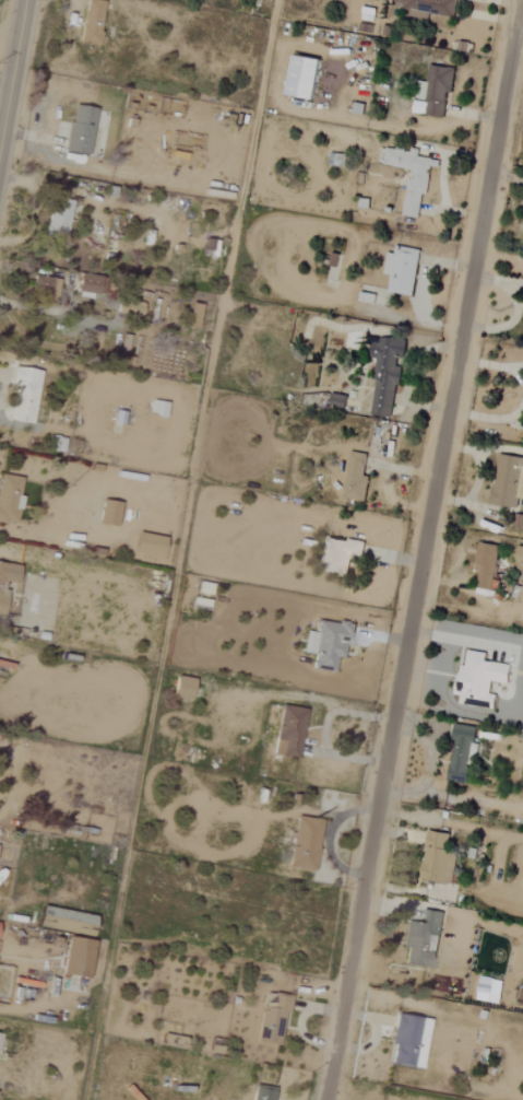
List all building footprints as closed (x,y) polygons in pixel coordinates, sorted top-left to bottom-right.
[(97,0),(87,0),(76,41),(94,45),(105,2),(97,0)] [(455,0),(391,0),(390,3),(410,6),(408,16),(428,19),(428,14),(453,17),(455,0)] [(284,94),(311,99),(318,59),(290,54),(284,94)] [(88,154),(95,108),(71,105),(64,151),(88,154)] [(403,215),(418,217),(420,193),(426,194),(429,166),(438,167),(439,156),(384,150),(383,163),(408,166),(403,215)] [(410,296),(420,250),(397,246),(396,255),(386,253),(382,274),(388,275),(385,291),(410,296)] [(75,291),(97,294),(99,277),(78,274),(75,291)] [(59,281),(34,275),(29,296),(54,301),(59,281)] [(370,415),(391,418),(398,357),(403,358),(405,341),(380,338),(379,344),(369,343),(365,377),(374,379),(370,415)] [(33,423),(38,370),(13,367),(8,421),(33,423)] [(327,405),(343,409),(346,397),(331,393),(327,405)] [(165,402),(151,401),(151,415),(164,416),(165,402)] [(364,501),(367,476),(362,475),(365,454),(349,451),(342,498),(364,501)] [(515,509),(517,499),(522,500),(522,466),(522,458),(497,454),(490,505),(515,509)] [(0,474),(0,522),(17,525),(21,496),(18,495),(21,478),(0,474)] [(98,524),(116,526),(118,502),(100,500),(98,524)] [(133,553),(161,557),(163,537),(135,533),(133,553)] [(345,576),(348,559),(360,561),(363,543),(322,536),(316,571),(345,576)] [(475,588),(491,590),(498,546),(477,542),(473,571),(478,572),(475,588)] [(517,546),(515,562),(522,563),(522,547),(517,546)] [(0,563),(0,615),(1,615),(6,582),(15,583),(18,566),(0,563)] [(209,594),(211,583),(197,582),(196,593),(209,594)] [(355,625),(316,619),(314,632),(304,631),(301,653),(312,655),(310,668),(333,671),(335,657),(340,658),(342,646),(351,647),(355,625)] [(509,665),(484,661),(485,653),(466,650),(463,665),(457,665),(453,695),(458,695),(457,704),(492,709),(494,695),(488,694),(490,681),(506,683),(509,665)] [(171,697),(189,700),(193,680),(174,676),(171,697)] [(303,708),(278,705),(273,755),(298,758),(303,708)] [(475,727),(454,724),(446,781),(466,784),(468,764),(474,764),(477,744),(473,744),(475,727)] [(321,820),(295,816),(288,867),(313,871),(321,820)] [(449,834),(426,831),(420,880),(451,884),(455,853),(447,852),(449,834)] [(94,917),(40,906),(35,926),(89,937),(94,917)] [(432,970),(442,913),(422,909),(420,925),(407,923),(400,964),(432,970)] [(92,941),(66,937),(60,975),(87,978),(92,941)] [(287,996),(263,993),(256,1042),(280,1045),(287,996)] [(421,1069),(428,1019),(394,1015),(388,1065),(421,1069)] [(273,1090),(253,1087),(251,1099),(272,1099),(273,1090)]
